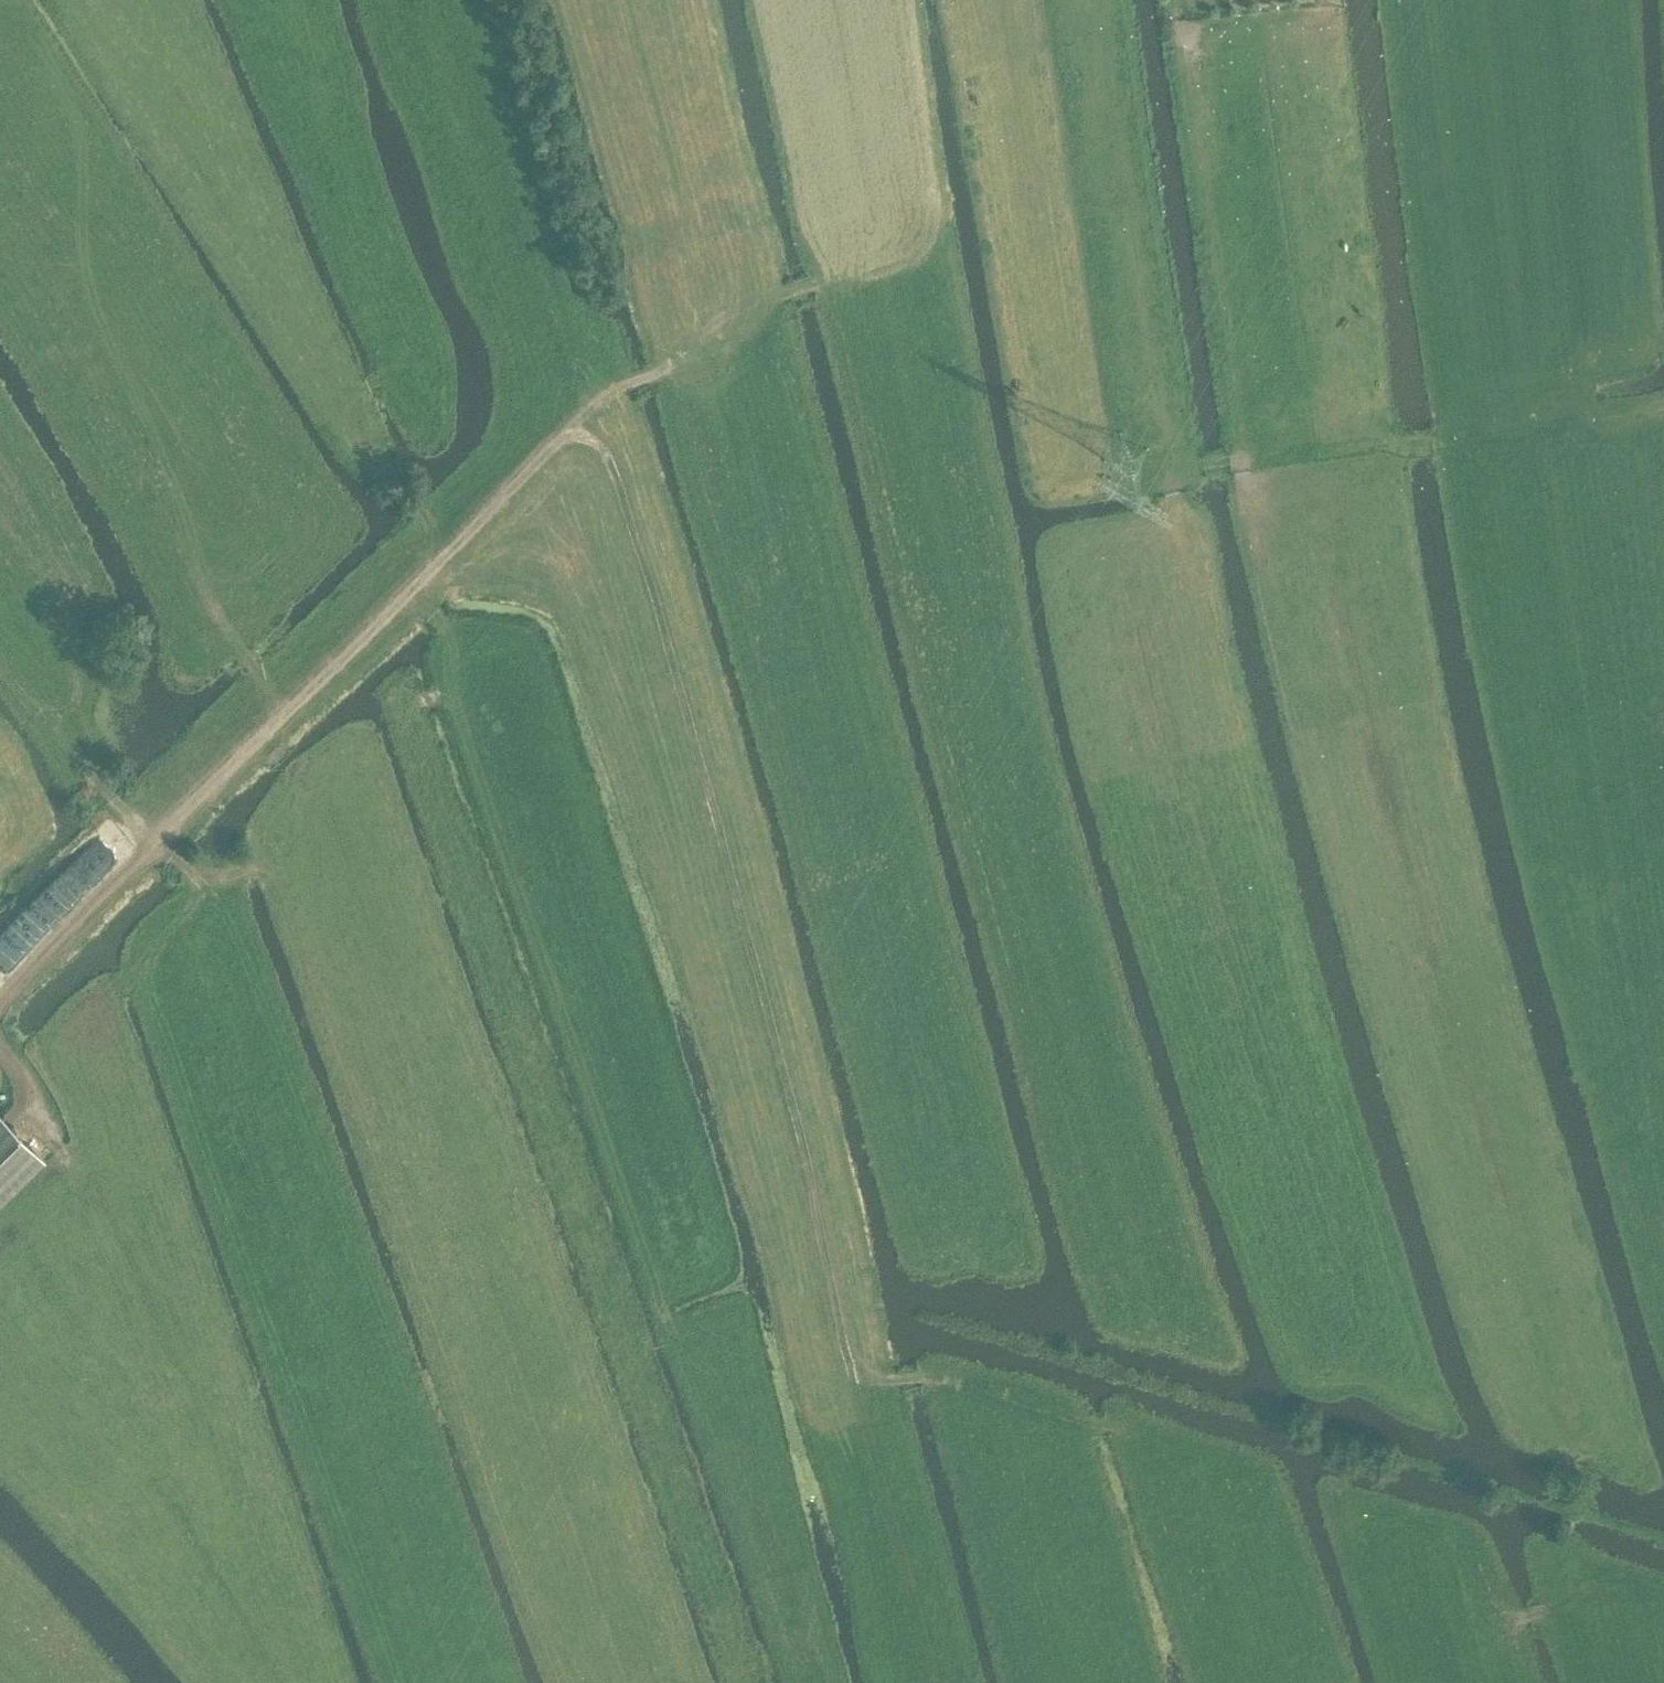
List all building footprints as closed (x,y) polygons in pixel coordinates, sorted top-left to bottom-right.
[(45,1161),(0,1115),(0,1206),(45,1161)]
